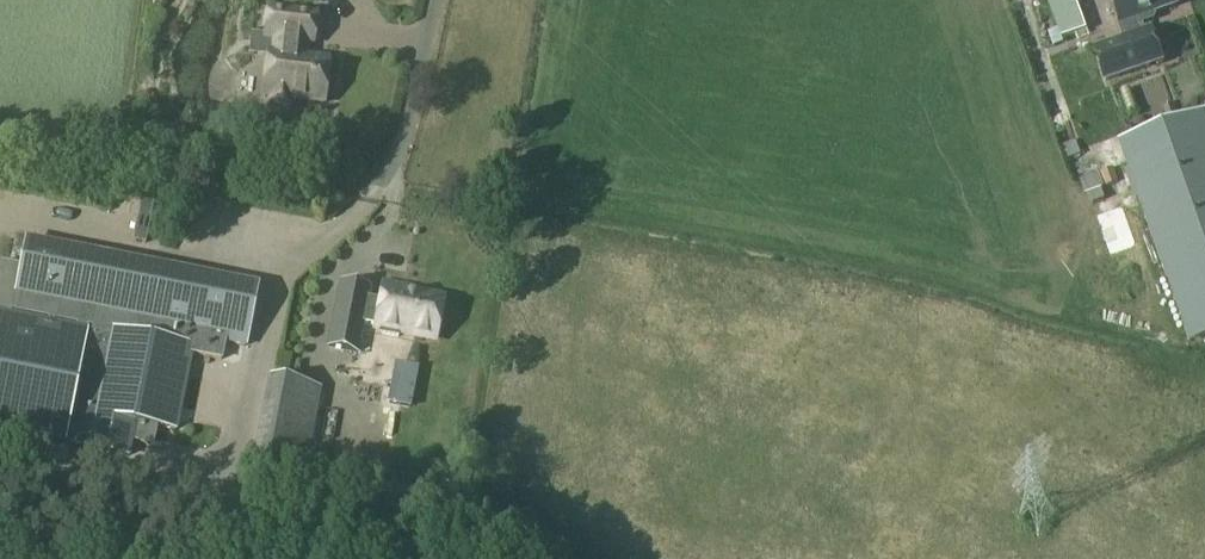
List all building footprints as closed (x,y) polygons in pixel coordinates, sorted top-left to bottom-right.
[(1045,36),(1071,30),(1064,0),(1037,0),(1045,36)] [(1139,32),(1135,20),(1138,20),(1139,23),(1143,25),(1154,21),(1156,17),(1155,14),(1177,6),(1175,0),(1112,0),(1121,24),(1119,24),(1125,39),(1095,50),(1106,82),(1151,66),(1139,32)] [(268,9),(265,39),(275,39),(273,54),(269,53),(266,77),(273,78),(270,108),(289,110),(291,100),(323,103),(328,60),(295,56),(297,42),(312,44),(316,14),(268,9)] [(1117,141),(1187,343),(1204,337),(1204,111),(1117,141)] [(1114,167),(1100,172),(1105,187),(1119,182),(1114,167)] [(1099,173),(1079,180),(1084,194),(1104,187),(1099,173)] [(141,204),(143,192),(144,186),(117,180),(113,198),(141,204)] [(143,192),(141,204),(133,241),(145,243),(155,194),(143,192)] [(177,432),(193,356),(222,361),(225,344),(247,349),(259,287),(25,240),(20,266),(1,263),(0,266),(0,438),(44,447),(45,441),(66,445),(129,459),(132,442),(153,446),(157,428),(177,432)] [(399,332),(435,339),(442,299),(408,293),(409,290),(384,285),(381,301),(367,298),(369,289),(341,284),(329,346),(357,352),(362,324),(376,326),(376,328),(381,329),(380,333),(398,337),(399,332)] [(250,475),(301,485),(320,389),(269,379),(250,475)]
